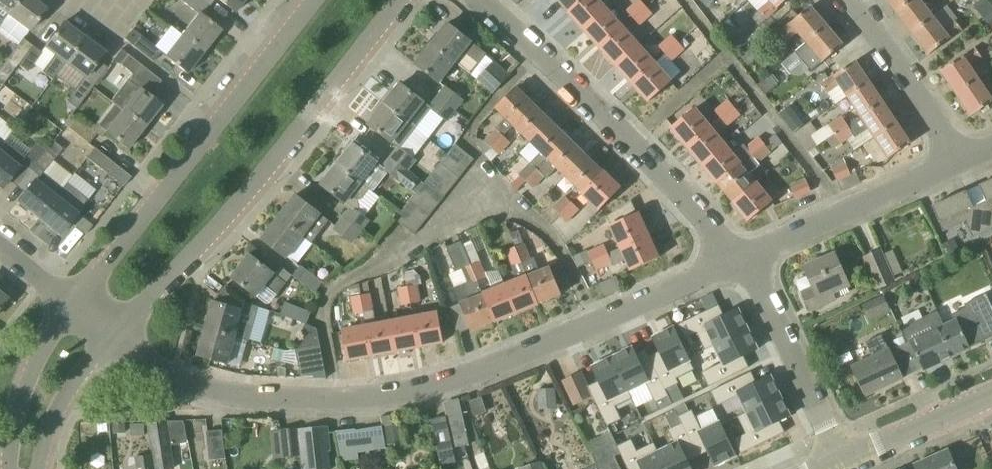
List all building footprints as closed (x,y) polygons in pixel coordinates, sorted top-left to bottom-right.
[(8,15),(19,0),(0,0),(0,9),(8,15)] [(8,15),(30,31),(46,9),(34,0),(19,0),(8,15)] [(198,14),(182,35),(204,52),(221,31),(202,16),(209,7),(200,0),(181,0),(198,14)] [(235,12),(245,0),(219,0),(235,12)] [(582,0),(558,0),(568,12),(582,0)] [(568,12),(585,30),(607,10),(598,0),(582,0),(568,12)] [(646,7),(640,0),(639,0),(627,11),(633,18),(646,7)] [(767,19),(787,0),(769,0),(770,1),(759,11),(767,19)] [(913,0),(887,0),(896,12),(913,0)] [(934,17),(921,0),(913,0),(896,12),(913,33),(934,17)] [(987,20),(991,17),(991,4),(989,0),(980,0),(975,4),(987,20)] [(807,43),(827,25),(811,6),(779,33),(786,41),(798,32),(807,43)] [(646,7),(633,18),(640,25),(652,14),(646,7)] [(601,47),(623,27),(607,10),(585,30),(601,47)] [(944,30),(934,17),(913,33),(929,55),(962,29),(956,21),(944,30)] [(84,37),(64,22),(45,48),(55,55),(42,73),(52,80),(65,63),(84,37)] [(494,92),(509,76),(486,55),(487,54),(448,23),(432,44),(456,62),(464,52),(479,64),(473,73),(494,92)] [(795,53),(812,72),(844,45),(827,25),(807,43),(795,53)] [(617,65),(639,45),(623,27),(601,47),(617,65)] [(153,62),(161,52),(133,29),(125,39),(153,62)] [(204,52),(182,35),(165,56),(187,73),(204,52)] [(666,54),(678,42),(672,35),(659,47),(666,54)] [(65,63),(85,78),(104,52),(84,37),(65,63)] [(18,65),(33,46),(23,38),(0,69),(0,82),(3,84),(18,65)] [(678,42),(666,54),(672,61),(685,49),(678,42)] [(456,62),(432,44),(416,64),(439,83),(456,62)] [(633,83),(655,63),(639,45),(617,65),(633,83)] [(33,46),(18,65),(28,72),(42,53),(33,46)] [(751,46),(740,56),(749,65),(760,56),(751,46)] [(979,79),(969,65),(982,57),(976,48),(941,71),(956,94),(979,79)] [(114,59),(121,65),(133,74),(111,101),(115,104),(144,128),(161,106),(149,97),(161,81),(128,55),(121,49),(114,59)] [(848,97),(870,82),(856,61),(815,88),(821,97),(840,85),(848,97)] [(655,63),(633,83),(649,101),(672,81),(655,63)] [(766,95),(777,86),(769,76),(758,85),(766,95)] [(991,102),(991,99),(979,79),(956,94),(972,116),(991,102)] [(91,90),(82,83),(81,82),(67,101),(77,109),(91,90)] [(848,97),(862,117),(884,102),(870,82),(848,97)] [(447,120),(455,110),(438,97),(431,107),(401,84),(385,104),(408,122),(428,138),(444,118),(447,120)] [(455,110),(463,100),(446,87),(438,97),(455,110)] [(517,87),(496,108),(506,118),(496,129),(497,129),(485,141),(492,148),(504,136),(514,125),(535,104),(517,87)] [(722,118),(735,108),(729,100),(716,111),(722,118)] [(875,137),(897,122),(884,102),(862,117),(849,126),(827,140),(833,148),(855,133),(856,136),(868,128),(875,137)] [(99,126),(106,132),(128,149),(144,128),(115,104),(99,126)] [(413,158),(428,138),(408,122),(385,104),(369,125),(392,143),(393,142),(399,147),(413,158)] [(514,125),(531,142),(552,121),(535,104),(514,125)] [(790,107),(780,114),(787,123),(797,115),(790,107)] [(687,146),(710,127),(695,108),(672,127),(687,146)] [(741,115),(735,108),(722,118),(728,126),(741,115)] [(827,140),(849,126),(843,116),(812,136),(819,146),(827,140)] [(97,134),(90,128),(78,119),(70,129),(89,144),(96,134),(97,134)] [(538,169),(548,159),(569,138),(552,121),(531,142),(541,152),(531,163),(538,169)] [(875,137),(889,158),(911,143),(897,122),(875,137)] [(726,146),(717,135),(710,127),(687,146),(703,165),(726,146)] [(776,134),(764,144),(765,145),(718,183),(733,202),(756,183),(750,175),(761,165),(759,162),(771,152),(782,142),(776,134)] [(504,136),(492,148),(499,154),(511,142),(504,136)] [(744,144),(732,154),(726,146),(703,165),(718,183),(765,145),(764,144),(759,137),(747,148),(744,144)] [(557,168),(565,176),(586,154),(569,138),(548,159),(538,169),(526,181),(533,188),(545,176),(547,178),(557,168)] [(45,150),(30,169),(40,177),(36,181),(35,180),(17,202),(39,219),(62,189),(43,173),(62,149),(53,142),(45,150)] [(21,162),(23,159),(4,143),(0,148),(0,188),(1,189),(19,167),(18,166),(21,162)] [(23,159),(21,162),(30,169),(45,150),(36,143),(29,151),(23,159)] [(338,164),(363,184),(378,163),(354,144),(338,164)] [(456,144),(448,154),(467,169),(475,159),(456,144)] [(391,157),(408,170),(416,160),(413,158),(399,147),(391,157)] [(105,172),(113,163),(94,148),(87,158),(105,172)] [(467,169),(448,154),(441,163),(460,178),(467,169)] [(565,176),(582,192),(603,171),(586,154),(565,176)] [(414,189),(420,181),(421,180),(408,170),(391,157),(384,167),(388,171),(401,181),(413,190),(414,189)] [(851,174),(847,165),(844,158),(831,166),(833,170),(837,180),(851,174)] [(460,178),(441,163),(433,173),(452,187),(460,178)] [(526,181),(538,169),(531,163),(520,175),(526,181)] [(369,221),(365,217),(380,198),(363,184),(338,164),(322,185),(352,208),(344,218),(361,231),(369,221)] [(582,192),(600,210),(621,188),(603,171),(582,192)] [(452,187),(433,173),(425,183),(444,198),(452,187)] [(980,185),(987,201),(991,210),(991,180),(980,185)] [(67,183),(62,189),(39,219),(60,235),(70,222),(86,234),(93,226),(77,213),(88,200),(67,183)] [(444,198),(425,183),(418,192),(437,207),(444,198)] [(772,202),(756,183),(733,202),(749,221),(772,202)] [(811,191),(808,184),(807,183),(792,189),(796,198),(811,191)] [(987,201),(974,207),(967,191),(932,206),(944,231),(966,222),(973,238),(991,229),(991,211),(991,210),(987,201)] [(437,207),(418,192),(411,201),(420,208),(430,216),(437,207)] [(279,217),(304,236),(321,214),(296,195),(279,217)] [(561,215),(572,203),(566,196),(554,208),(561,215)] [(420,208),(411,201),(396,220),(405,227),(420,208)] [(572,203),(561,215),(567,221),(579,209),(572,203)] [(430,216),(420,208),(405,227),(415,234),(430,216)] [(621,248),(649,235),(638,213),(611,225),(621,248)] [(314,244),(304,236),(279,217),(262,239),(287,258),(288,257),(297,265),(314,244)] [(344,218),(337,227),(335,229),(352,243),(361,231),(344,218)] [(627,260),(632,270),(659,258),(649,235),(621,248),(608,254),(593,261),(597,270),(612,263),(613,266),(627,260)] [(494,322),(483,294),(478,281),(471,265),(461,242),(447,248),(457,271),(462,269),(469,285),(455,290),(472,331),(494,322)] [(562,262),(543,270),(540,271),(534,258),(531,259),(525,244),(516,247),(539,304),(562,294),(561,292),(572,287),(562,262)] [(593,261),(608,254),(604,245),(589,252),(593,261)] [(517,281),(505,285),(517,313),(539,304),(516,247),(507,251),(513,266),(511,267),(517,281)] [(893,281),(888,270),(880,251),(866,258),(879,287),(893,281)] [(849,286),(843,273),(835,254),(805,267),(809,275),(798,280),(797,284),(800,291),(804,292),(811,310),(835,299),(832,293),(849,286)] [(287,284),(293,276),(281,267),(275,275),(274,274),(275,274),(250,255),(232,277),(257,297),(266,286),(277,295),(286,284),(287,284)] [(478,281),(486,277),(480,262),(471,265),(478,281)] [(316,292),(323,283),(301,266),(294,275),(316,292)] [(925,286),(920,274),(909,279),(914,291),(925,286)] [(369,281),(349,283),(350,293),(370,291),(369,281)] [(249,341),(253,329),(259,306),(245,302),(246,300),(243,298),(227,285),(213,302),(205,329),(236,337),(249,341)] [(408,287),(411,303),(421,302),(418,285),(408,287)] [(494,322),(517,313),(505,285),(483,294),(494,322)] [(402,305),(411,303),(408,287),(399,289),(402,305)] [(396,351),(390,322),(376,325),(370,294),(361,296),(364,312),(367,326),(372,356),(396,351)] [(954,355),(970,348),(969,348),(991,338),(991,305),(987,294),(966,304),(967,308),(953,315),(956,321),(945,326),(941,328),(954,355)] [(884,295),(867,302),(874,318),(891,310),(884,295)] [(355,314),(364,312),(361,296),(352,297),(355,314)] [(307,324),(312,312),(286,302),(281,314),(306,324),(307,324)] [(719,305),(679,324),(686,338),(698,333),(706,350),(714,346),(749,329),(739,309),(724,316),(719,305)] [(927,317),(928,318),(901,330),(903,335),(907,343),(901,346),(913,373),(924,368),(924,369),(954,355),(941,328),(945,326),(938,312),(927,317)] [(414,318),(420,347),(444,342),(438,313),(414,318)] [(396,351),(420,347),(414,318),(390,322),(396,351)] [(318,329),(307,324),(306,324),(302,333),(304,348),(320,345),(318,329)] [(348,360),(372,356),(367,326),(343,331),(348,360)] [(660,351),(650,356),(666,389),(679,383),(677,378),(695,370),(674,327),(653,337),(660,351)] [(229,364),(236,337),(205,329),(198,355),(229,364)] [(722,363),(702,372),(709,387),(749,367),(744,356),(758,349),(749,329),(714,346),(722,363)] [(913,373),(901,346),(891,351),(887,342),(875,348),(878,354),(853,366),(866,395),(903,379),(902,378),(913,373)] [(297,350),(303,378),(327,379),(323,357),(320,345),(304,348),(297,350)] [(632,347),(612,357),(629,391),(646,383),(656,403),(669,396),(666,389),(650,356),(646,349),(636,354),(632,347)] [(599,381),(589,386),(608,426),(622,419),(615,406),(632,398),(629,391),(612,357),(592,366),(599,381)] [(593,397),(590,390),(581,372),(562,381),(574,406),(593,397)] [(751,372),(711,391),(718,405),(738,396),(746,413),(781,396),(771,376),(757,383),(751,372)] [(555,389),(537,390),(538,410),(555,409),(555,389)] [(471,415),(484,412),(481,396),(468,399),(471,415)] [(669,396),(656,403),(659,410),(673,404),(669,396)] [(746,434),(735,439),(741,453),(785,432),(780,421),(791,416),(781,396),(746,413),(738,417),(746,434)] [(692,410),(679,416),(682,423),(698,456),(709,451),(716,466),(736,456),(720,422),(702,430),(692,410)] [(469,444),(467,433),(463,414),(447,417),(454,447),(456,447),(456,446),(464,444),(465,445),(469,444)] [(453,462),(447,437),(443,417),(431,420),(441,465),(453,462)] [(170,441),(167,421),(149,424),(156,468),(174,468),(170,441)] [(658,451),(667,468),(691,468),(688,461),(698,456),(682,423),(669,430),(675,443),(658,451)] [(391,425),(385,426),(388,445),(403,443),(400,424),(391,425)] [(336,431),(338,451),(339,460),(358,459),(357,452),(385,450),(382,426),(356,430),(356,429),(336,431)] [(328,433),(327,427),(300,430),(302,454),(303,454),(304,468),(328,468),(326,451),(330,451),(328,433)] [(300,457),(297,430),(297,428),(281,430),(284,459),(300,457)] [(226,458),(225,450),(223,430),(207,432),(210,460),(226,458)] [(620,453),(617,446),(612,436),(610,432),(587,443),(597,464),(596,464),(599,468),(621,468),(615,456),(620,453)] [(617,446),(620,453),(628,468),(667,468),(658,451),(654,443),(637,451),(631,439),(617,446)] [(917,468),(956,468),(948,450),(915,464),(917,468)] [(135,458),(137,468),(154,468),(151,455),(135,458)]
